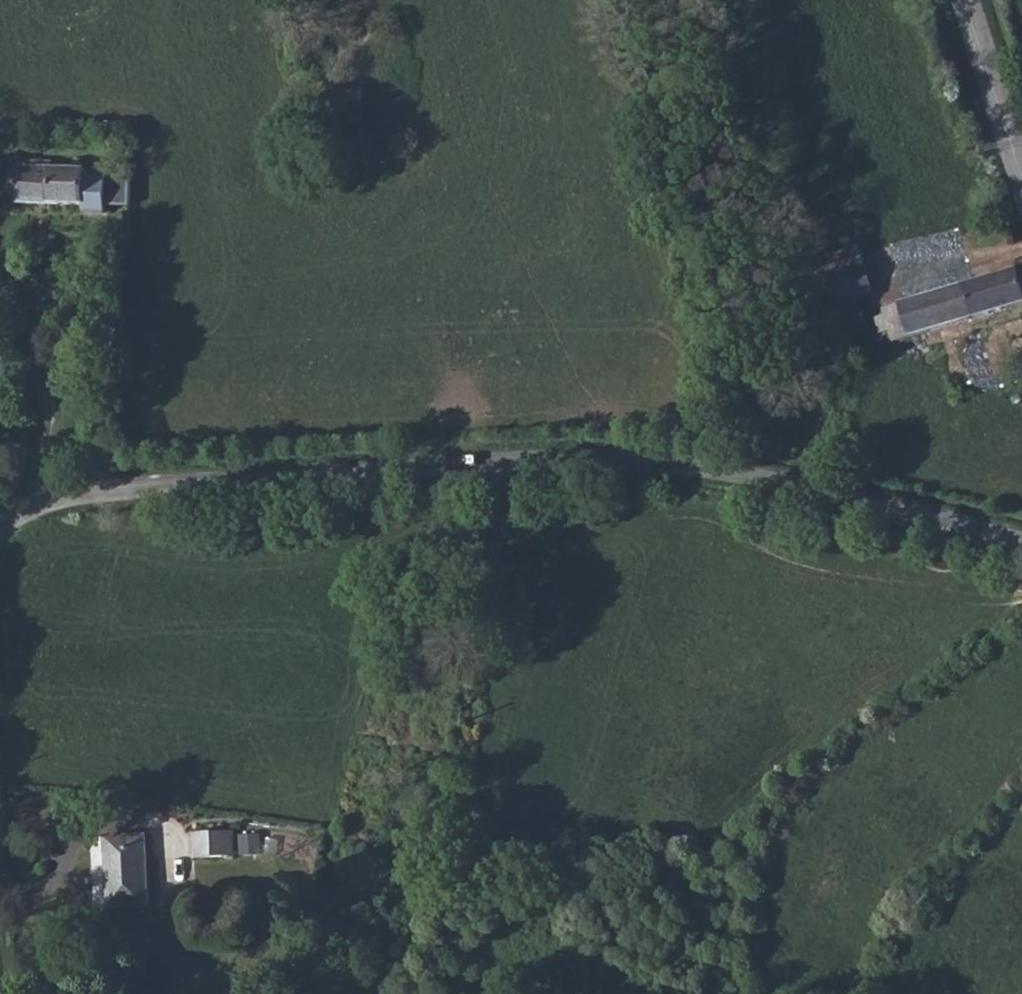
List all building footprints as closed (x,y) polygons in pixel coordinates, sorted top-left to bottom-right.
[(19,134),(19,170),(87,169),(87,177),(109,176),(110,169),(133,168),(133,139),(87,139),(86,133),(39,134),(39,128),(21,128),(21,134),(19,134)] [(830,253),(820,257),(822,266),(834,267),(838,273),(876,265),(867,239),(828,246),(830,253)] [(920,322),(915,305),(1021,274),(1021,263),(1016,242),(883,281),(889,306),(895,305),(901,328),(920,322)] [(835,298),(875,292),(872,278),(833,284),(835,298)] [(853,297),(831,303),(833,314),(854,309),(853,297)] [(244,806),(201,808),(203,832),(246,827),(244,806)] [(118,886),(159,883),(155,812),(111,815),(118,886)]
